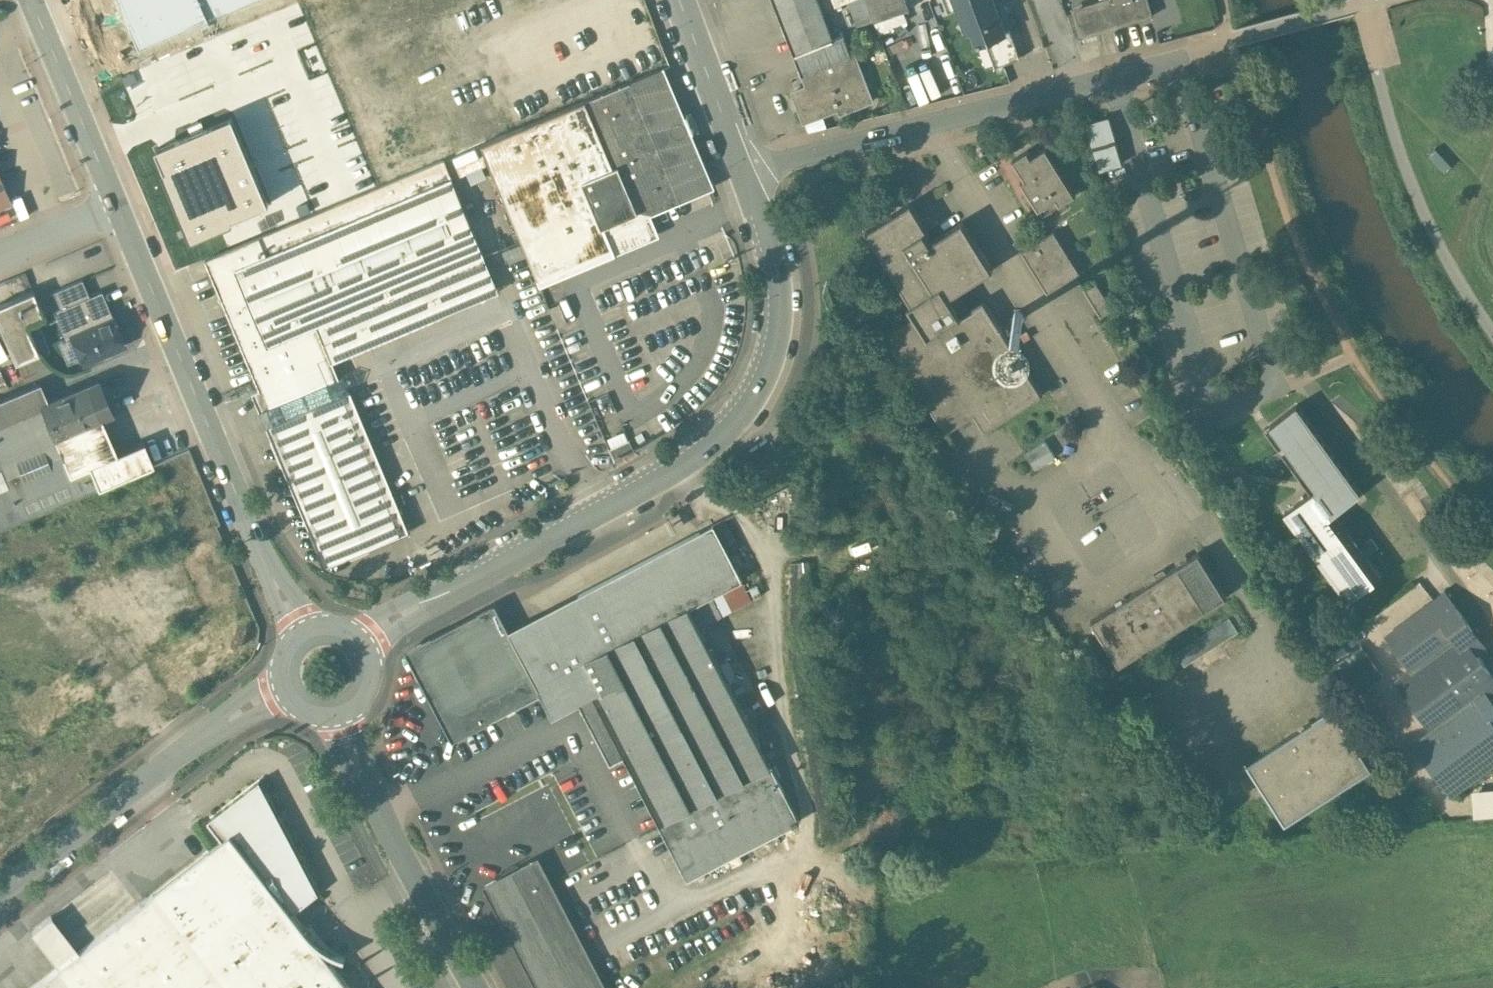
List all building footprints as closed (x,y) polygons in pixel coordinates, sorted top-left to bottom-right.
[(197,0),(117,0),(135,43),(203,15),(197,0)] [(203,15),(240,0),(197,0),(203,15)] [(797,53),(834,38),(833,37),(819,0),(776,0),(797,53)] [(907,0),(866,0),(874,21),(910,8),(907,0)] [(948,11),(960,7),(957,0),(944,0),(948,11)] [(960,7),(968,30),(973,28),(978,42),(981,41),(981,39),(993,34),(1003,31),(992,0),(957,0),(960,7)] [(1072,12),(1080,37),(1123,24),(1115,0),(1111,0),(1072,12)] [(1123,24),(1153,15),(1149,0),(1115,0),(1123,24)] [(1003,31),(993,34),(1003,62),(1019,56),(1009,29),(1003,31)] [(834,38),(797,53),(804,71),(853,53),(845,33),(833,37),(834,38)] [(804,71),(802,72),(807,85),(795,90),(806,119),(823,112),(822,109),(839,103),(842,110),(859,104),(855,93),(868,87),(855,52),(853,53),(804,71)] [(507,133),(481,144),(540,283),(650,238),(646,229),(648,225),(646,220),(642,218),(638,211),(706,182),(657,70),(630,81),(583,101),(507,133)] [(198,130),(157,148),(165,169),(163,170),(191,238),(232,222),(231,218),(269,202),(233,116),(198,130)] [(1086,124),(1098,170),(1124,163),(1109,117),(1086,124)] [(1047,145),(1033,154),(1029,148),(1013,158),(1025,177),(1021,179),(1039,208),(1056,197),(1060,203),(1077,192),(1047,145)] [(286,226),(258,237),(298,333),(430,278),(484,256),(444,159),(286,226)] [(11,202),(0,176),(0,207),(11,202)] [(962,310),(952,293),(993,267),(963,218),(931,238),(927,232),(929,230),(911,201),(866,229),(911,300),(907,303),(913,313),(885,331),(946,428),(974,411),(984,427),(1043,390),(984,296),(962,310)] [(1055,227),(1022,249),(1048,290),(1081,269),(1055,227)] [(430,278),(298,333),(258,237),(241,244),(206,259),(205,259),(331,558),(407,527),(350,391),(346,392),(333,361),(444,314),(430,278)] [(30,283),(25,272),(20,274),(25,286),(30,283)] [(1096,277),(1083,285),(1102,315),(1115,306),(1096,277)] [(61,281),(45,288),(55,311),(62,308),(71,304),(71,303),(61,281)] [(0,303),(0,326),(15,362),(38,352),(26,322),(44,314),(33,289),(0,303)] [(101,290),(71,303),(71,304),(62,308),(83,361),(124,344),(101,290)] [(49,402),(43,404),(55,434),(102,414),(112,410),(99,381),(49,402)] [(0,399),(0,422),(43,404),(49,402),(41,382),(0,399)] [(0,422),(0,468),(106,423),(102,414),(55,434),(43,404),(0,422)] [(1296,405),(1270,424),(1316,487),(1285,511),(1349,598),(1375,579),(1328,516),(1360,492),(1296,405)] [(40,512),(120,478),(109,456),(118,452),(118,451),(106,423),(0,468),(0,529),(40,512)] [(1036,464),(1056,453),(1048,437),(1027,448),(1036,464)] [(144,440),(118,451),(118,452),(109,456),(120,478),(125,476),(153,464),(154,464),(144,440)] [(766,478),(757,482),(759,486),(768,481),(766,478)] [(701,530),(580,594),(526,622),(558,682),(567,699),(585,690),(594,685),(604,705),(603,706),(626,749),(622,751),(690,879),(802,819),(689,609),(744,580),(714,523),(712,524),(713,526),(702,532),(701,530)] [(1227,593),(1199,549),(1179,562),(1207,606),(1227,593)] [(1179,562),(1091,617),(1119,662),(1207,606),(1179,562)] [(1387,634),(1412,669),(1397,680),(1433,730),(1436,734),(1489,696),(1492,693),(1492,676),(1463,635),(1472,629),(1446,592),(1387,634)] [(494,604),(406,651),(453,739),(540,692),(558,682),(530,631),(514,639),(494,604)] [(1230,616),(1176,649),(1184,662),(1238,628),(1230,616)] [(1109,668),(1087,634),(1079,640),(1100,674),(1109,668)] [(1367,652),(1344,669),(1359,689),(1359,690),(1382,673),(1367,652)] [(1359,689),(1345,670),(1338,675),(1352,694),(1359,689)] [(558,682),(540,692),(549,709),(567,699),(558,682)] [(626,749),(603,706),(604,705),(594,685),(585,690),(618,753),(622,751),(626,749)] [(1373,687),(1364,694),(1371,703),(1380,695),(1373,687)] [(1415,743),(1451,791),(1492,761),(1492,720),(1488,713),(1492,710),(1492,701),(1489,696),(1436,734),(1433,730),(1415,743)] [(1334,705),(1246,761),(1285,822),(1373,766),(1334,705)] [(78,952),(51,916),(31,932),(58,967),(31,987),(350,987),(330,962),(334,955),(345,959),(346,956),(338,953),(332,950),(330,952),(320,945),(321,944),(316,940),(313,942),(305,931),(312,925),(311,924),(306,929),(293,912),(319,892),(260,779),(208,819),(223,839),(210,848),(211,849),(78,952)] [(1475,815),(1492,814),(1492,785),(1473,786),(1475,815)] [(538,857),(484,885),(538,987),(606,987),(538,857)]
